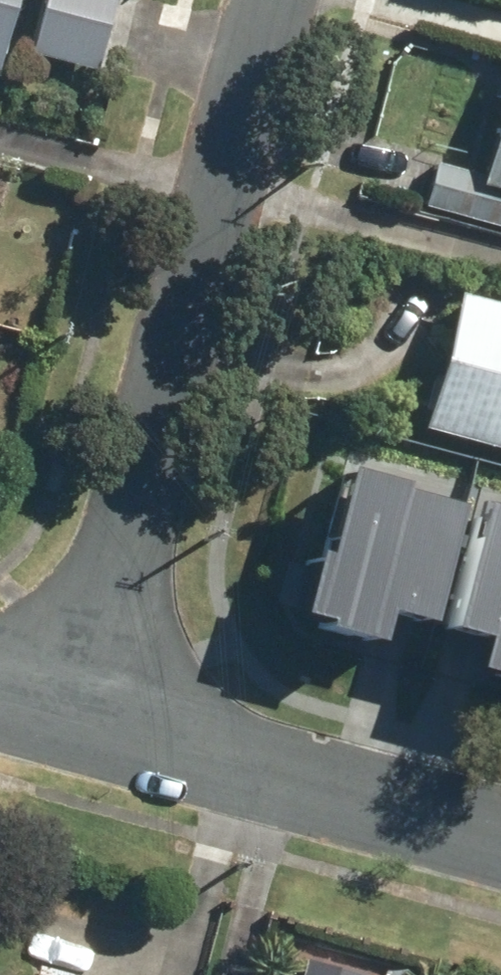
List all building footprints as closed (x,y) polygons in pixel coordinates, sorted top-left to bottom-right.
[(11,0),(0,0),(0,40),(11,0)] [(23,54),(92,70),(111,0),(38,0),(23,54)] [(414,208),(500,232),(500,87),(475,177),(427,164),(414,208)] [(417,429),(500,451),(500,305),(453,292),(417,429)] [(422,617),(453,501),(390,484),(392,477),(342,464),(320,545),(310,542),(293,605),(318,612),(315,621),(372,636),(380,606),(422,617)] [(472,498),(440,620),(473,629),(464,661),(500,670),(500,505),(472,498)] [(295,974),(361,974),(364,963),(304,946),(295,974)] [(32,964),(28,974),(74,974),(32,964)]
